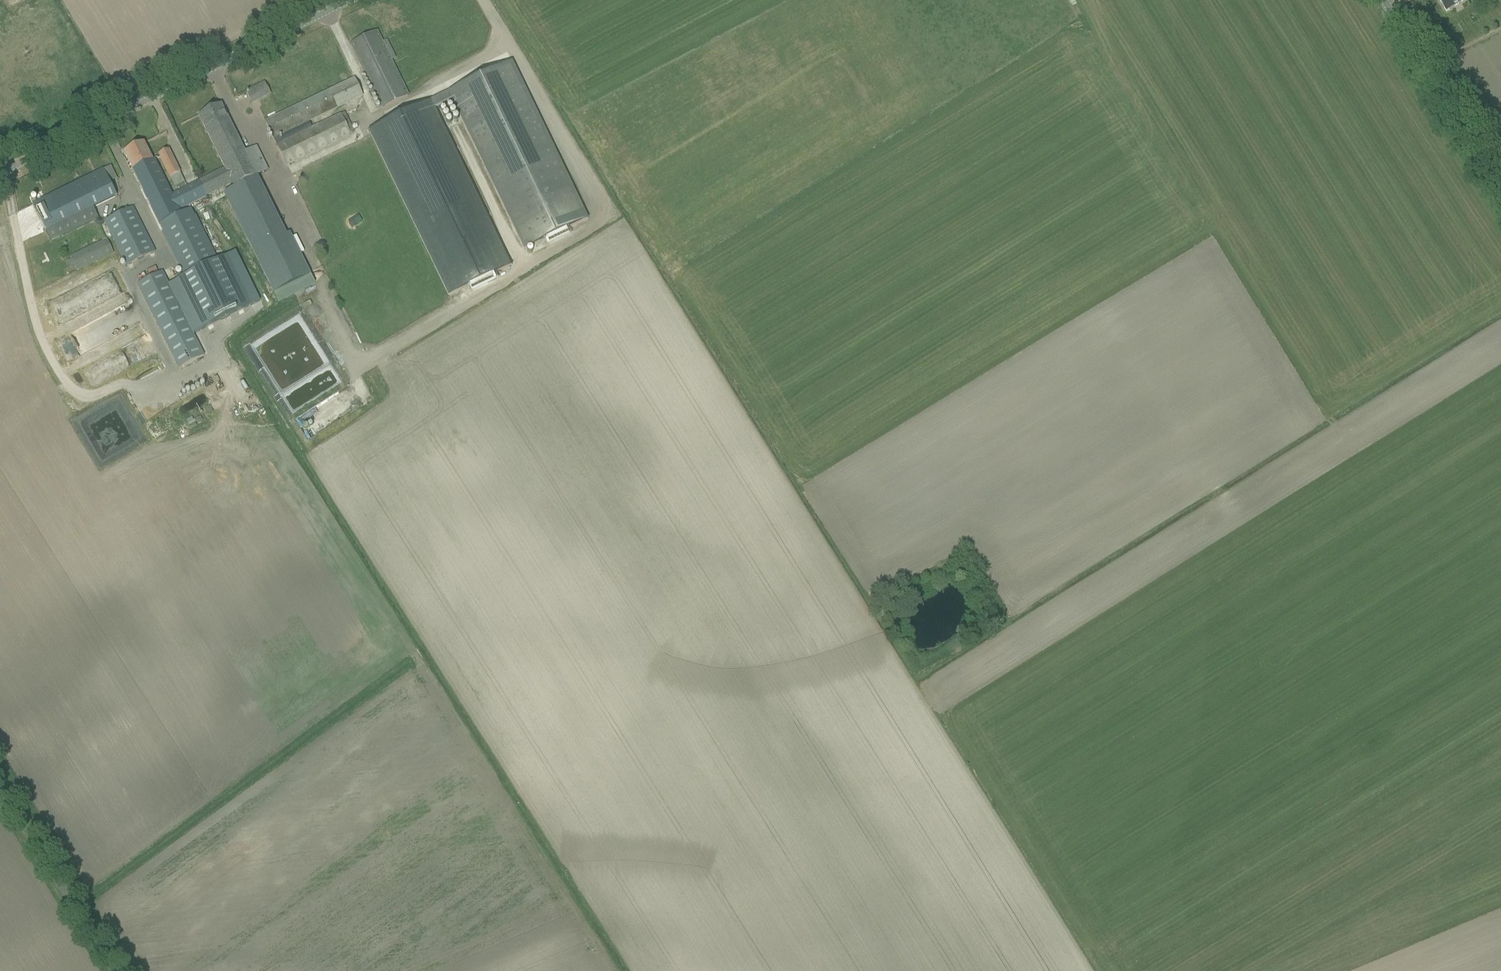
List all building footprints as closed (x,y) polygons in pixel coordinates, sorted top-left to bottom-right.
[(1446,12),(1466,0),(1439,0),(1446,12)] [(377,32),(351,44),(382,109),(408,96),(377,32)] [(512,61),(368,130),(448,296),(511,266),(435,108),(452,100),(524,250),(588,219),(512,61)] [(354,79),(265,121),(270,130),(287,166),(351,135),(341,115),(312,129),(309,121),(363,96),(359,88),(354,79)] [(264,82),(247,91),(253,103),(270,95),(264,82)] [(226,193),(279,302),(315,284),(290,233),(286,235),(257,176),(269,170),(257,146),(245,152),(221,104),(199,116),(224,167),(199,180),(207,197),(233,184),(235,188),(226,193)] [(144,143),(124,153),(129,162),(133,171),(160,225),(183,214),(181,210),(207,197),(199,180),(173,193),(171,190),(168,183),(170,182),(168,179),(158,159),(157,158),(152,160),(148,152),(144,143)] [(169,150),(158,155),(159,157),(170,178),(180,173),(169,150)] [(35,200),(52,241),(101,220),(96,208),(121,197),(113,180),(117,179),(112,167),(35,200)] [(104,221),(126,266),(156,252),(134,207),(104,221)] [(183,214),(160,225),(163,231),(162,232),(185,277),(172,283),(196,332),(254,304),(230,256),(218,261),(196,216),(194,216),(191,210),(183,214)] [(71,260),(66,262),(70,271),(75,268),(76,271),(113,254),(106,239),(69,257),(71,260)] [(136,285),(178,369),(205,356),(163,271),(136,285)] [(315,416),(298,422),(300,428),(317,421),(315,416)]
